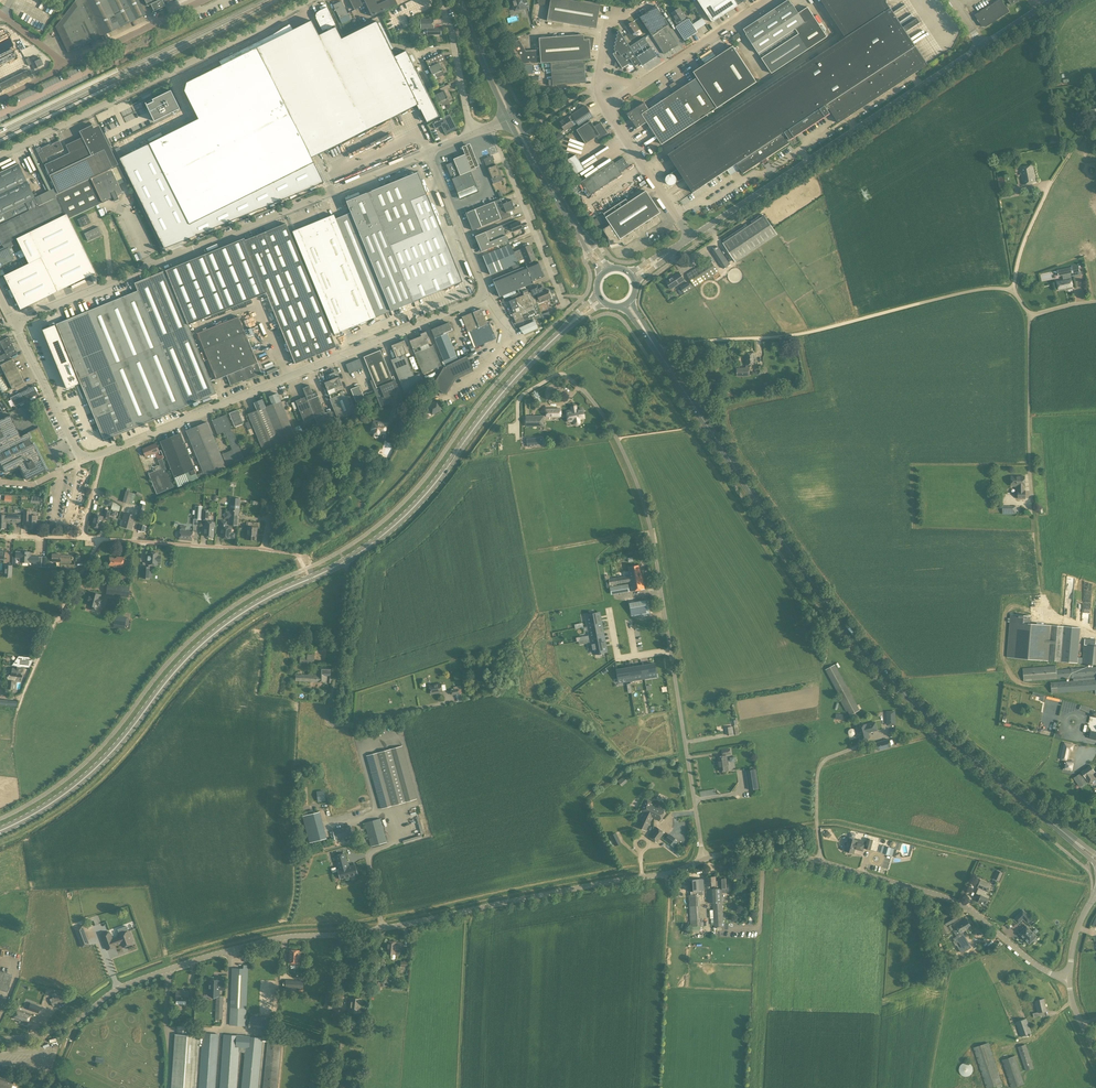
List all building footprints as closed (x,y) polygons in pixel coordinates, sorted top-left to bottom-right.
[(103,35),(146,15),(138,0),(76,0),(56,27),(68,52),(103,35)] [(148,6),(151,5),(154,11),(164,6),(162,0),(145,0),(148,6)] [(360,0),(349,0),(354,10),(363,6),(360,0)] [(372,16),(397,4),(395,0),(364,0),(372,16)] [(529,8),(527,0),(511,0),(514,12),(529,8)] [(577,0),(537,0),(539,6),(543,5),(549,6),(547,21),(596,29),(600,4),(577,0)] [(832,113),(839,123),(928,65),(906,32),(920,23),(917,18),(903,27),(890,8),(889,9),(887,5),(887,0),(821,0),(846,38),(801,67),(668,154),(678,169),(672,173),(672,174),(671,174),(670,174),(669,175),(668,175),(668,176),(667,176),(667,177),(666,178),(666,179),(666,180),(666,181),(666,182),(667,183),(667,184),(668,184),(669,185),(670,185),(671,185),(672,185),(673,185),(674,185),(674,184),(675,184),(676,183),(676,182),(678,182),(684,178),(693,192),(737,164),(743,173),(789,143),(788,141),(832,113)] [(713,22),(746,0),(698,0),(713,22)] [(744,29),(747,34),(746,34),(772,73),(827,37),(808,7),(799,13),(793,4),(792,4),(789,0),(788,0),(766,15),(765,14),(765,15),(765,14),(762,16),(762,17),(744,29)] [(982,26),(986,26),(1009,11),(1002,1),(998,0),(975,15),(982,26)] [(348,15),(341,1),(333,5),(340,19),(348,15)] [(678,45),(666,27),(669,25),(657,6),(640,17),(652,36),(664,54),(678,45)] [(335,25),(327,7),(318,12),(316,13),(316,16),(316,18),(322,31),(325,30),(326,33),(319,36),(311,20),(256,48),(311,158),(416,105),(419,110),(420,109),(427,122),(439,116),(406,51),(394,57),(377,21),(341,39),(335,27),(332,28),(331,27),(335,25)] [(680,8),(672,13),(676,19),(674,21),(678,26),(676,27),(685,40),(698,32),(696,30),(692,24),(689,18),(687,19),(686,18),(680,8)] [(444,35),(421,19),(427,35),(444,35)] [(626,26),(630,32),(627,34),(631,40),(637,36),(635,33),(639,30),(633,22),(626,26)] [(627,65),(632,62),(635,67),(641,63),(630,47),(620,30),(618,31),(619,33),(617,35),(618,37),(616,38),(618,41),(615,42),(617,44),(614,46),(616,48),(614,49),(616,52),(614,54),(617,59),(615,66),(627,69),(627,65)] [(539,38),(540,49),(541,63),(590,59),(590,50),(591,49),(593,38),(583,36),(583,35),(539,38)] [(630,47),(634,52),(640,61),(645,58),(648,63),(652,60),(653,60),(658,57),(644,37),(630,47)] [(541,63),(540,49),(525,51),(519,39),(510,44),(521,65),(541,63)] [(243,43),(226,50),(227,53),(231,51),(232,54),(235,53),(233,51),(241,48),(242,50),(245,48),(243,43)] [(690,74),(694,80),(649,110),(644,102),(627,114),(637,129),(647,122),(662,144),(717,108),(697,78),(698,78),(717,108),(757,82),(733,46),(694,72),(690,74)] [(700,56),(705,63),(716,56),(712,49),(700,56)] [(426,61),(435,79),(444,75),(443,74),(448,72),(443,61),(445,60),(442,53),(426,61)] [(29,66),(32,64),(34,69),(37,67),(38,68),(44,65),(41,58),(39,59),(37,56),(30,60),(29,58),(25,59),(29,66)] [(30,77),(23,63),(5,72),(0,61),(0,93),(3,91),(2,90),(30,77)] [(549,86),(552,85),(585,83),(584,61),(551,63),(552,79),(548,80),(549,86)] [(439,89),(441,92),(434,96),(438,103),(440,107),(449,103),(449,102),(453,100),(448,89),(450,88),(448,84),(439,89)] [(147,104),(146,105),(154,121),(180,109),(171,90),(152,99),(153,102),(151,102),(151,101),(148,102),(149,104),(147,105),(147,104)] [(573,125),(571,122),(574,119),(579,127),(593,117),(585,106),(571,115),(572,115),(568,117),(559,123),(564,131),(573,125)] [(448,133),(448,132),(455,129),(449,115),(444,117),(445,118),(433,124),(435,129),(441,126),(445,134),(448,133)] [(597,116),(590,121),(576,130),(585,144),(596,136),(598,139),(607,133),(600,122),(601,122),(597,116)] [(55,187),(54,188),(57,195),(113,168),(113,167),(104,148),(92,125),(80,131),(86,145),(54,161),(55,163),(45,168),(49,176),(50,176),(55,187)] [(64,150),(62,145),(59,140),(50,145),(49,144),(41,149),(42,152),(38,154),(45,168),(55,163),(54,161),(48,163),(46,158),(54,154),(56,153),(64,150)] [(570,140),(569,147),(582,150),(584,143),(570,140)] [(454,159),(455,161),(461,175),(470,171),(476,169),(475,168),(479,166),(479,164),(476,159),(480,157),(485,155),(482,148),(477,150),(473,152),(470,144),(462,147),(465,155),(457,158),(454,159)] [(487,168),(491,179),(493,184),(503,180),(499,170),(497,170),(487,145),(480,148),(488,168),(487,168)] [(575,155),(567,160),(576,174),(584,169),(575,155)] [(620,172),(629,166),(623,157),(614,163),(613,160),(581,182),(590,195),(622,174),(620,172)] [(29,158),(25,160),(29,169),(31,168),(30,166),(33,165),(31,160),(30,160),(29,158)] [(457,193),(476,185),(470,171),(461,175),(455,161),(446,165),(451,179),(457,193)] [(35,198),(18,164),(0,173),(0,215),(35,198)] [(3,245),(9,242),(17,239),(67,214),(69,219),(123,193),(117,181),(124,177),(119,165),(113,168),(57,195),(54,188),(35,198),(0,215),(0,241),(2,246),(3,245)] [(1036,182),(1033,166),(1020,168),(1023,185),(1036,182)] [(351,213),(335,219),(375,317),(418,300),(412,284),(450,268),(440,242),(445,240),(417,172),(346,201),(351,213)] [(1010,186),(1008,175),(997,177),(999,188),(1010,186)] [(476,185),(457,193),(459,199),(478,191),(476,185)] [(603,213),(605,217),(610,224),(603,229),(608,237),(609,244),(622,242),(624,246),(635,239),(646,237),(645,232),(661,222),(656,214),(659,212),(645,191),(628,202),(626,199),(603,213)] [(1000,199),(1015,197),(1014,191),(999,193),(1000,199)] [(502,203),(504,208),(497,210),(494,201),(475,209),(465,213),(472,230),(482,226),(500,219),(502,220),(510,216),(511,215),(510,212),(515,210),(511,199),(502,203)] [(58,291),(95,273),(95,271),(69,219),(67,214),(17,239),(19,243),(29,263),(13,271),(4,276),(21,309),(58,291)] [(80,218),(78,219),(82,227),(84,226),(84,227),(84,226),(91,223),(87,215),(80,218)] [(293,231),(334,334),(375,317),(335,219),(333,215),(293,231)] [(764,215),(723,243),(736,262),(777,234),(764,215)] [(501,225),(503,229),(507,227),(508,229),(511,228),(513,232),(522,228),(520,222),(510,225),(509,222),(501,225)] [(245,240),(244,238),(135,283),(138,291),(56,324),(104,439),(216,393),(188,325),(266,293),(295,364),(336,347),(286,223),(245,240)] [(503,229),(501,225),(475,236),(481,252),(508,241),(503,229)] [(88,241),(102,235),(98,227),(84,233),(88,241)] [(19,243),(17,239),(9,242),(3,245),(4,248),(0,250),(0,263),(2,262),(3,264),(14,259),(9,249),(12,248),(11,246),(19,243)] [(483,256),(490,274),(506,268),(508,273),(514,271),(520,268),(517,262),(513,252),(510,245),(483,256)] [(521,248),(521,249),(513,252),(517,262),(525,259),(527,263),(535,259),(533,253),(532,253),(529,245),(521,248)] [(730,265),(718,246),(711,250),(723,269),(730,265)] [(709,259),(686,274),(692,282),(695,287),(718,272),(709,259)] [(526,266),(520,268),(514,271),(508,273),(492,280),(499,297),(521,288),(533,283),(532,281),(544,277),(537,261),(526,266)] [(1065,289),(1065,290),(1073,288),(1071,277),(1081,275),(1078,264),(1071,265),(1072,266),(1057,270),(1059,276),(1062,276),(1063,280),(1056,281),(1058,291),(1065,289)] [(666,281),(671,289),(684,280),(679,272),(666,281)] [(688,282),(680,287),(681,288),(684,293),(685,294),(693,289),(689,284),(688,282)] [(530,288),(531,292),(533,296),(534,296),(536,295),(544,291),(542,285),(538,287),(537,285),(530,288)] [(516,324),(533,317),(534,321),(542,318),(543,319),(551,316),(549,312),(541,315),(534,296),(533,296),(531,292),(530,292),(529,289),(527,290),(527,289),(501,299),(503,302),(523,294),(522,291),(525,290),(527,294),(509,301),(513,310),(519,307),(519,309),(509,313),(510,315),(513,317),(516,324)] [(545,291),(544,291),(536,295),(540,302),(551,298),(548,290),(545,291)] [(481,309),(473,312),(461,317),(474,347),(496,339),(490,323),(487,324),(481,309)] [(216,380),(226,375),(230,385),(245,380),(245,381),(262,374),(257,363),(239,316),(197,333),(216,380)] [(519,328),(524,334),(538,328),(535,321),(519,328)] [(434,337),(444,361),(456,355),(447,333),(452,331),(448,322),(431,329),(434,337)] [(78,385),(53,325),(40,331),(65,391),(78,385)] [(252,327),(245,330),(248,337),(255,334),(252,327)] [(409,340),(409,341),(413,349),(414,353),(423,373),(441,366),(433,345),(430,347),(427,340),(429,339),(426,332),(420,334),(421,336),(418,337),(417,336),(409,340)] [(9,352),(15,349),(9,337),(0,341),(0,342),(6,353),(2,355),(4,359),(11,356),(9,352)] [(424,384),(419,374),(414,376),(405,354),(409,353),(404,340),(391,346),(396,358),(391,360),(404,392),(424,384)] [(364,357),(373,379),(376,388),(380,386),(384,397),(391,395),(396,393),(398,388),(393,376),(391,377),(380,350),(364,357)] [(745,368),(745,369),(737,369),(737,376),(750,375),(749,368),(750,368),(750,364),(756,364),(755,353),(745,354),(746,365),(745,368)] [(443,367),(432,386),(446,394),(455,380),(473,371),(466,356),(443,367)] [(25,383),(13,359),(0,365),(12,389),(25,383)] [(363,368),(359,359),(346,364),(349,373),(363,368)] [(756,375),(765,372),(763,364),(754,366),(756,375)] [(346,392),(339,376),(324,383),(330,398),(329,399),(338,420),(356,412),(350,396),(345,396),(344,393),(346,392)] [(376,388),(373,379),(370,381),(381,407),(393,401),(391,395),(384,397),(380,386),(376,388)] [(316,390),(312,392),(309,385),(303,388),(306,396),(305,397),(314,418),(314,417),(319,428),(335,421),(331,411),(325,413),(317,392),(316,390)] [(356,402),(364,398),(359,385),(350,389),(356,402)] [(34,386),(10,398),(14,406),(38,394),(34,386)] [(272,404),(265,407),(280,443),(295,437),(280,401),(277,393),(269,397),(272,404)] [(304,422),(314,418),(305,397),(295,401),(304,422)] [(280,443),(265,407),(262,400),(254,403),(257,410),(248,414),(263,450),(280,443)] [(431,414),(441,409),(439,405),(438,402),(437,402),(436,401),(427,406),(426,405),(423,406),(425,410),(428,408),(431,414)] [(575,406),(571,407),(571,410),(566,411),(568,421),(573,421),(573,422),(575,424),(576,424),(578,424),(579,423),(579,422),(579,419),(584,418),(582,409),(576,410),(575,406)] [(561,417),(561,408),(545,408),(545,417),(561,417)] [(229,413),(235,427),(243,423),(240,414),(241,413),(238,410),(229,413)] [(1,459),(0,460),(0,462),(2,466),(3,466),(3,467),(6,473),(11,470),(11,469),(12,469),(13,469),(19,467),(18,466),(19,465),(20,466),(21,467),(20,467),(23,473),(24,473),(25,474),(24,474),(27,480),(33,477),(32,477),(34,476),(34,477),(40,474),(39,473),(41,472),(41,473),(47,470),(48,469),(49,471),(55,468),(44,447),(45,446),(47,445),(38,427),(29,432),(29,431),(29,432),(28,432),(22,435),(22,436),(21,436),(20,436),(20,435),(17,429),(16,428),(17,428),(14,422),(13,422),(13,421),(13,420),(10,415),(4,418),(5,418),(4,419),(3,418),(0,420),(0,458),(1,459)] [(212,420),(218,435),(225,432),(232,450),(222,454),(227,465),(244,458),(226,415),(212,420)] [(544,426),(544,417),(540,417),(526,417),(526,426),(539,426),(543,426),(544,426)] [(388,423),(373,420),(371,431),(371,433),(373,433),(373,435),(374,437),(376,437),(378,436),(379,434),(381,435),(381,434),(385,435),(388,423)] [(187,431),(205,475),(225,467),(207,422),(187,431)] [(194,469),(195,469),(180,433),(160,442),(178,487),(198,479),(194,469)] [(542,438),(527,439),(527,446),(543,445),(542,438)] [(146,457),(159,451),(156,443),(142,449),(146,457)] [(157,494),(174,487),(162,458),(158,460),(161,468),(148,474),(157,494)] [(1025,486),(1024,486),(1024,475),(1016,475),(1016,476),(1011,476),(1012,486),(1018,486),(1018,497),(1025,497),(1025,486)] [(132,493),(126,491),(123,502),(129,504),(132,493)] [(230,497),(229,511),(225,511),(224,518),(229,519),(228,525),(238,526),(241,498),(230,497)] [(114,519),(118,520),(122,504),(107,501),(107,504),(112,506),(111,509),(116,510),(114,519)] [(269,502),(262,501),(261,512),(268,513),(269,502)] [(142,517),(146,505),(140,503),(137,516),(142,517)] [(194,519),(201,519),(202,506),(195,506),(194,519)] [(1002,514),(1016,514),(1016,506),(1002,506),(1002,514)] [(23,524),(28,525),(28,528),(36,528),(37,516),(30,515),(30,511),(24,511),(23,524)] [(125,513),(123,519),(134,522),(136,516),(125,513)] [(21,523),(21,515),(8,514),(8,522),(21,523)] [(100,528),(103,516),(95,514),(92,526),(94,527),(94,528),(94,529),(97,529),(98,529),(98,528),(100,528)] [(132,529),(134,522),(123,519),(121,526),(132,529)] [(221,537),(230,538),(235,538),(235,533),(230,533),(230,531),(231,531),(231,527),(227,527),(227,521),(221,520),(220,532),(221,533),(221,537)] [(213,537),(214,527),(214,521),(205,521),(204,536),(213,537)] [(256,540),(257,528),(259,528),(260,523),(246,522),(246,527),(247,527),(247,539),(256,540)] [(192,531),(186,531),(187,526),(180,525),(179,540),(191,541),(192,531)] [(42,557),(38,557),(38,556),(30,556),(30,552),(17,551),(16,558),(20,558),(20,562),(34,562),(33,566),(41,567),(42,557)] [(161,556),(158,556),(158,553),(149,552),(148,564),(157,565),(157,562),(160,562),(161,556)] [(70,555),(61,555),(61,554),(52,554),(52,561),(61,561),(60,568),(75,569),(75,564),(70,564),(70,555)] [(115,557),(115,558),(110,558),(110,565),(114,566),(113,566),(123,567),(123,558),(115,557)] [(5,565),(4,576),(12,577),(12,565),(5,565)] [(628,567),(629,576),(609,579),(610,585),(629,582),(631,591),(644,589),(642,575),(641,576),(639,565),(628,567)] [(107,584),(107,593),(114,594),(114,595),(128,597),(129,586),(107,584)] [(628,584),(610,586),(611,594),(629,592),(628,584)] [(89,597),(87,604),(91,606),(91,609),(96,611),(97,607),(98,604),(102,605),(104,598),(100,597),(101,595),(91,592),(90,597),(89,597)] [(647,600),(629,603),(631,616),(649,613),(647,600)] [(598,612),(594,613),(594,612),(590,612),(590,614),(586,615),(587,621),(586,621),(587,626),(588,626),(588,625),(600,623),(598,612)] [(1007,658),(1048,661),(1051,626),(1030,624),(1031,616),(1010,614),(1007,658)] [(113,624),(125,626),(127,617),(115,615),(113,624)] [(588,625),(588,626),(589,631),(588,631),(589,636),(590,639),(603,636),(600,623),(588,625)] [(1051,626),(1048,661),(1060,662),(1077,663),(1082,663),(1095,665),(1095,646),(1095,639),(1084,639),(1084,645),(1083,658),(1077,657),(1079,628),(1051,626)] [(603,653),(602,651),(606,651),(603,636),(590,639),(590,642),(592,653),(596,653),(596,654),(599,654),(600,654),(600,653),(603,653)] [(305,664),(314,665),(315,654),(307,654),(307,656),(304,656),(304,658),(301,657),(301,655),(300,655),(299,663),(305,664)] [(17,663),(16,666),(17,666),(21,666),(29,667),(33,660),(31,659),(31,657),(19,656),(17,658),(17,661),(16,661),(16,663),(17,663)] [(642,667),(644,678),(649,677),(649,675),(656,674),(654,663),(649,664),(649,666),(642,667)] [(835,664),(825,670),(850,715),(860,710),(835,664)] [(1073,677),(1073,681),(1057,682),(1051,683),(1051,693),(1058,693),(1095,690),(1095,695),(1095,667),(1072,668),(1056,669),(1056,665),(1023,668),(1024,681),(1073,677)] [(9,675),(7,677),(9,680),(8,689),(14,689),(15,681),(16,679),(16,677),(22,677),(23,669),(21,669),(21,666),(17,666),(17,668),(13,668),(12,676),(9,675)] [(315,666),(314,675),(296,674),(295,681),(331,682),(331,667),(315,666)] [(635,668),(628,669),(630,680),(634,680),(634,678),(641,676),(640,666),(635,667),(635,668)] [(618,682),(630,680),(628,669),(621,670),(621,669),(616,670),(618,682)] [(431,694),(442,692),(441,683),(429,686),(431,694)] [(1079,709),(1089,714),(1091,709),(1081,704),(1079,709)] [(887,725),(895,724),(895,711),(887,712),(887,725)] [(857,727),(861,740),(870,737),(868,732),(878,730),(876,722),(866,725),(866,724),(857,727)] [(891,747),(889,739),(876,743),(878,750),(891,747)] [(1061,759),(1061,760),(1067,761),(1069,750),(1072,751),(1073,744),(1064,742),(1060,759),(1061,759)] [(402,746),(389,749),(366,755),(380,809),(403,803),(417,799),(402,746)] [(723,756),(718,756),(720,771),(728,770),(727,766),(730,766),(729,759),(726,759),(726,755),(731,754),(730,748),(722,749),(723,756)] [(1064,762),(1063,770),(1072,772),(1073,764),(1064,762)] [(1090,765),(1081,771),(1089,784),(1095,779),(1092,774),(1095,772),(1090,765)] [(755,769),(746,771),(749,790),(758,788),(755,769)] [(1074,778),(1080,787),(1086,782),(1080,773),(1074,778)] [(622,786),(628,781),(623,776),(618,781),(622,786)] [(325,801),(324,791),(316,792),(318,802),(325,801)] [(659,821),(664,810),(650,803),(650,801),(646,799),(640,812),(643,814),(643,815),(642,815),(636,827),(646,831),(652,818),(659,821)] [(310,843),(326,838),(319,811),(302,816),(310,843)] [(371,847),(387,842),(380,818),(364,823),(371,847)] [(351,826),(332,831),(335,840),(353,836),(351,826)] [(663,833),(656,827),(649,837),(656,842),(663,833)] [(671,844),(676,838),(669,833),(665,839),(671,844)] [(620,843),(617,836),(611,839),(615,846),(620,843)] [(862,844),(861,847),(870,849),(873,839),(867,837),(865,844),(862,844)] [(849,838),(848,842),(846,841),(845,842),(844,842),(844,844),(844,845),(845,845),(847,846),(845,851),(854,853),(855,849),(860,850),(861,847),(862,844),(857,842),(857,840),(849,838)] [(880,852),(892,856),(894,849),(882,845),(880,852)] [(340,879),(358,874),(355,864),(348,866),(345,853),(334,855),(338,869),(337,869),(340,879)] [(999,870),(995,879),(999,881),(1003,872),(999,870)] [(718,881),(716,881),(715,876),(707,877),(708,886),(710,886),(710,889),(707,889),(708,903),(713,903),(714,927),(724,927),(723,912),(724,912),(724,911),(725,911),(724,902),(722,902),(721,889),(727,889),(726,878),(717,879),(718,881)] [(697,878),(687,879),(688,891),(690,891),(691,895),(695,895),(695,891),(698,891),(697,879),(697,878)] [(698,891),(695,891),(695,895),(699,895),(704,894),(704,890),(704,884),(704,879),(697,879),(698,891)] [(986,905),(989,898),(990,896),(987,894),(991,885),(980,880),(977,888),(978,888),(976,893),(981,895),(978,901),(986,905)] [(690,926),(701,926),(700,922),(699,895),(695,895),(691,895),(688,895),(690,926)] [(1023,918),(1025,920),(1027,922),(1031,918),(1025,912),(1023,910),(1014,919),(1018,924),(1023,918)] [(947,926),(958,919),(955,915),(944,921),(947,926)] [(956,935),(953,937),(956,942),(959,940),(963,947),(959,949),(961,952),(971,947),(962,932),(966,930),(968,933),(972,930),(971,927),(967,918),(956,925),(958,928),(958,930),(954,932),(956,935)] [(127,923),(130,929),(136,927),(134,921),(127,923)] [(74,928),(82,948),(90,944),(83,925),(74,928)] [(1036,936),(1027,927),(1020,934),(1030,943),(1032,940),(1033,941),(1036,938),(1035,937),(1036,936)] [(132,943),(129,931),(118,935),(119,936),(112,938),(110,932),(101,935),(107,950),(115,947),(115,945),(121,943),(122,945),(126,944),(126,945),(132,943)] [(385,953),(391,954),(391,958),(392,959),(394,959),(395,958),(395,955),(400,956),(400,949),(396,949),(396,947),(403,947),(403,943),(386,942),(385,953)] [(298,963),(299,950),(290,950),(289,962),(298,963)] [(401,961),(400,967),(407,967),(408,958),(404,957),(404,961),(401,961)] [(229,1025),(246,1026),(249,965),(244,965),(243,968),(231,968),(229,1025)] [(8,992),(12,975),(0,971),(0,989),(8,992)] [(209,980),(209,989),(208,993),(219,994),(219,989),(223,989),(224,980),(209,980)] [(375,990),(380,991),(381,982),(375,982),(375,986),(373,986),(372,990),(375,990)] [(176,990),(176,1000),(176,1004),(186,1004),(186,1003),(192,1003),(192,995),(188,994),(188,991),(176,990)] [(68,1000),(65,993),(50,999),(53,1006),(68,1000)] [(350,997),(348,1011),(359,1013),(361,999),(350,997)] [(323,1007),(332,1009),(334,999),(325,998),(323,1007)] [(1041,1015),(1047,1015),(1046,1010),(1047,1010),(1044,999),(1035,1001),(1038,1012),(1033,1013),(1034,1016),(1041,1015)] [(32,1012),(39,1014),(41,1007),(34,1005),(32,1012)] [(20,1020),(19,1022),(27,1025),(31,1013),(17,1008),(14,1018),(20,1020)] [(332,1024),(342,1025),(343,1010),(334,1009),(332,1024)] [(267,1028),(269,1018),(250,1015),(249,1024),(256,1025),(256,1027),(267,1028)] [(1016,1022),(1021,1036),(1032,1032),(1026,1018),(1016,1022)] [(200,1033),(192,1032),(192,1035),(175,1034),(171,1087),(196,1087),(200,1033)] [(219,1034),(202,1033),(198,1087),(215,1087),(219,1034)] [(220,1087),(237,1087),(239,1047),(245,1048),(241,1087),(258,1087),(263,1038),(223,1034),(220,1087)] [(282,1041),(268,1039),(263,1087),(277,1087),(282,1041)] [(988,1042),(972,1047),(986,1087),(1001,1083),(988,1042)] [(1026,1044),(1017,1047),(1026,1070),(1034,1067),(1026,1044)] [(1001,1059),(1011,1087),(1024,1083),(1014,1055),(1001,1059)] [(975,1071),(975,1070),(974,1068),(974,1067),(973,1066),(971,1064),(970,1064),(969,1064),(967,1064),(966,1064),(965,1065),(964,1066),(963,1068),(962,1069),(962,1070),(962,1073),(963,1075),(965,1076),(966,1076),(967,1077),(968,1077),(969,1077),(971,1076),(972,1076),(973,1075),(974,1074),(974,1073),(975,1072),(975,1071)] [(14,1082),(0,1077),(0,1087),(11,1087),(14,1082)]
